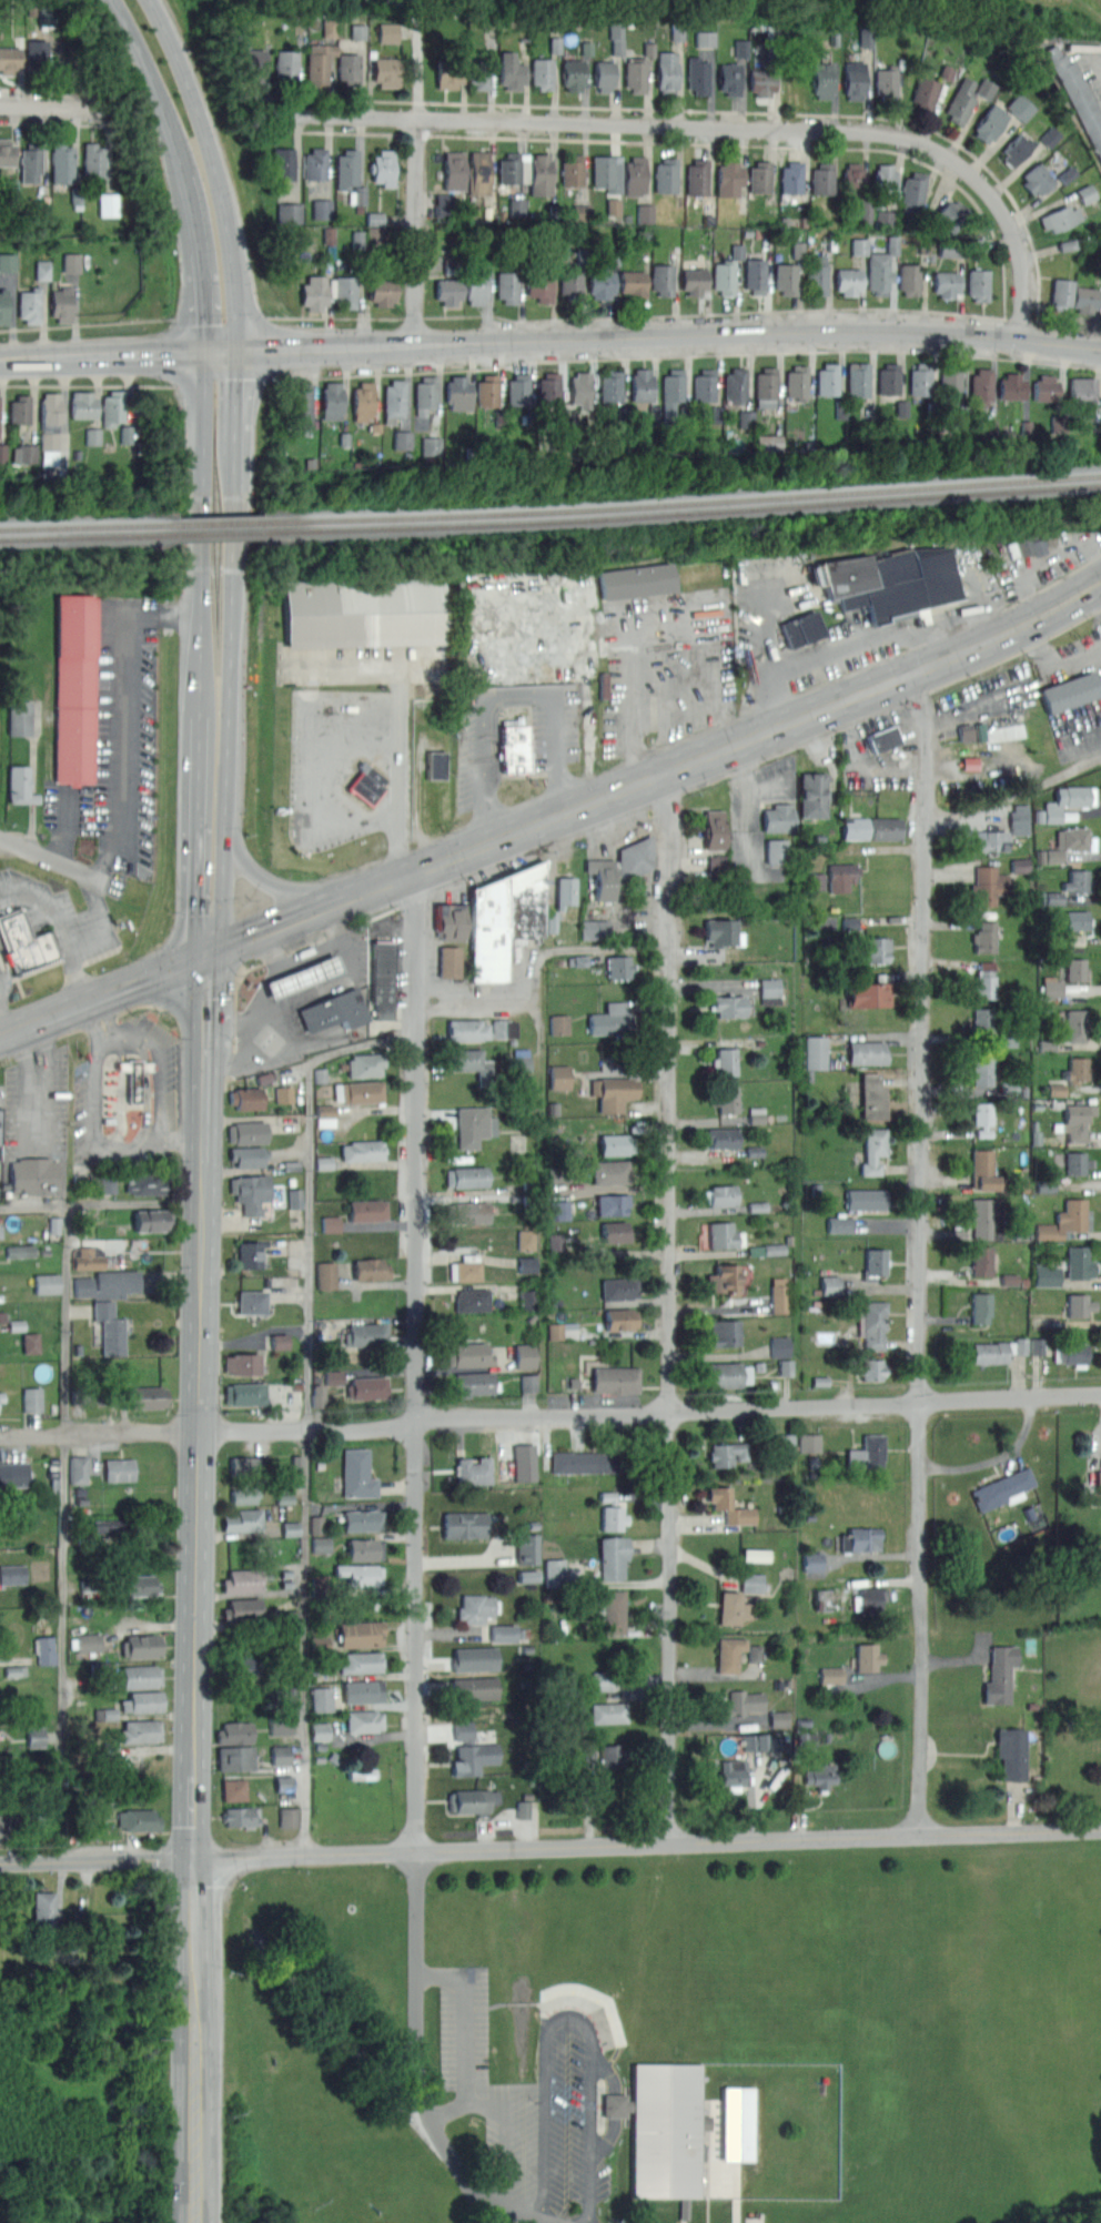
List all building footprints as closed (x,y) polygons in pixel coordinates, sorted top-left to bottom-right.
[(39,24),(56,24),(55,6),(38,7),(39,24)] [(338,35),(338,16),(324,15),(323,35),(338,35)] [(611,54),(625,53),(625,20),(610,21),(611,54)] [(367,22),(352,21),(351,37),(367,38),(367,22)] [(401,42),(401,21),(379,21),(378,41),(401,42)] [(861,45),(873,45),(873,24),(860,25),(861,45)] [(716,44),(717,30),(697,29),(697,43),(716,44)] [(562,35),(550,35),(550,51),(561,52),(562,35)] [(733,56),(750,56),(750,37),(733,38),(733,56)] [(38,73),(24,72),(26,40),(55,40),(55,57),(47,57),(47,69),(38,69),(38,73)] [(1073,59),(1100,113),(1100,162),(1043,50),(1055,43),(1061,54),(1065,52),(1070,61),(1073,59)] [(306,83),(306,51),(309,51),(309,44),(336,44),(336,54),(327,55),(327,83),(306,83)] [(13,73),(0,73),(0,68),(0,47),(20,48),(19,68),(13,68),(13,73)] [(261,82),(248,82),(248,75),(244,75),(244,49),(264,49),(264,75),(262,75),(261,82)] [(296,83),(281,82),(281,77),(275,77),(276,50),(297,51),(296,83)] [(489,90),(474,89),(474,82),(468,82),(468,50),(489,50),(489,90)] [(521,91),(504,91),(504,84),(499,83),(501,51),(515,51),(515,62),(526,63),(526,84),(521,84),(521,91)] [(674,94),(659,93),(659,88),(657,88),(658,51),(676,52),(675,62),(677,62),(676,88),(674,88),(674,94)] [(360,85),(344,85),(344,79),(337,79),(337,53),(360,53),(360,85)] [(708,94),(694,94),(694,89),(687,89),(687,55),(701,55),(701,60),(708,60),(708,94)] [(646,57),(646,92),(632,92),(632,87),(625,87),(624,60),(627,60),(627,57),(646,57)] [(400,87),(378,88),(378,81),(374,81),(374,59),(400,58),(400,87)] [(553,89),(537,89),(537,83),(531,83),(531,58),(553,58),(553,89)] [(457,89),(436,89),(436,59),(462,59),(462,82),(457,82),(457,89)] [(579,92),(565,91),(566,85),(563,85),(564,59),(583,59),(583,87),(579,87),(579,92)] [(739,95),(725,95),(725,90),(718,90),(718,62),(731,62),(731,59),(737,59),(737,62),(739,62),(739,95)] [(612,91),(598,91),(598,85),(595,85),(595,61),(614,61),(614,84),(612,85),(612,91)] [(861,99),(847,99),(847,94),(845,94),(844,61),(865,61),(865,93),(861,93),(861,99)] [(832,63),(832,67),(834,67),(834,93),(830,92),(830,98),(816,98),(816,93),(812,92),(814,63),(832,63)] [(896,100),(881,100),(881,94),(875,94),(875,69),(888,69),(888,64),(896,64),(896,100)] [(769,97),(755,95),(755,90),(749,90),(749,70),(775,70),(774,90),(769,90),(769,97)] [(930,112),(916,108),(917,102),(911,100),(918,75),(938,81),(930,112)] [(969,95),(976,99),(961,125),(948,119),(950,114),(945,112),(964,75),(976,81),(969,95)] [(1037,107),(1022,90),(1006,104),(1022,121),(1037,107)] [(986,143),(973,134),(976,130),(973,129),(992,102),(1003,110),(1002,111),(1008,114),(990,140),(989,139),(986,143)] [(1051,147),(1063,133),(1052,123),(1039,137),(1051,147)] [(1010,168),(1002,160),(1007,155),(1001,150),(1019,133),(1028,142),(1032,139),(1036,142),(1010,168)] [(14,165),(0,165),(0,138),(9,138),(9,143),(14,144),(14,165)] [(73,145),(72,181),(51,180),(52,141),(65,141),(64,145),(73,145)] [(37,182),(21,182),(21,149),(28,149),(28,142),(40,142),(40,172),(37,172),(37,182)] [(105,182),(97,181),(97,175),(82,175),(83,142),(97,142),(95,146),(105,146),(105,182)] [(293,180),(273,179),(273,146),(294,148),(293,180)] [(325,179),(304,179),(304,153),(311,153),(311,148),(325,148),(325,179)] [(349,190),(335,190),(336,154),(342,154),(342,149),(357,149),(357,184),(349,184),(349,190)] [(393,185),(382,185),(382,181),(372,181),(372,155),(378,155),(378,150),(393,150),(393,185)] [(464,151),(464,189),(443,189),(443,151),(464,151)] [(486,194),(467,193),(468,166),(471,166),(471,151),(487,151),(486,173),(491,173),(489,181),(487,181),(486,194)] [(519,153),(519,160),(527,160),(527,181),(519,181),(519,184),(498,184),(498,159),(506,158),(506,153),(519,153)] [(583,185),(562,185),(562,160),(567,160),(567,153),(583,154),(583,185)] [(552,195),(529,195),(531,159),(533,159),(533,154),(548,154),(548,160),(552,160),(552,195)] [(613,155),(613,161),(623,161),(623,192),(607,192),(607,186),(593,186),(592,155),(613,155)] [(639,195),(624,195),(625,161),(630,161),(630,155),(645,155),(645,193),(639,193),(639,195)] [(676,192),(656,192),(656,163),(661,163),(661,158),(676,158),(676,192)] [(707,194),(686,194),(686,163),(693,164),(693,158),(707,158),(707,194)] [(737,196),(716,195),(717,165),(723,165),(723,159),(737,160),(737,165),(743,165),(741,186),(738,186),(737,196)] [(769,192),(748,192),(749,165),(756,165),(756,160),(770,160),(769,192)] [(801,192),(780,192),(781,166),(787,166),(787,161),(801,161),(801,192)] [(1038,194),(1034,190),(1030,193),(1021,182),(1024,180),(1021,175),(1038,161),(1054,181),(1038,194)] [(832,194),(810,193),(811,166),(817,168),(817,162),(832,162),(832,194)] [(852,198),(852,195),(841,195),(842,169),(846,169),(846,162),(861,162),(861,169),(863,169),(862,199),(871,200),(870,222),(860,222),(860,199),(852,198)] [(895,198),(883,198),(883,196),(873,195),(873,169),(877,169),(877,163),(892,163),(891,170),(895,170),(895,198)] [(1058,173),(1064,183),(1080,173),(1074,163),(1058,173)] [(917,231),(905,225),(908,218),(913,214),(901,212),(902,202),(900,202),(903,176),(909,176),(910,171),(926,173),(921,205),(920,205),(918,214),(922,215),(917,231)] [(1099,196),(1092,181),(1078,187),(1084,202),(1099,196)] [(71,186),(71,208),(82,208),(83,186),(71,186)] [(118,214),(119,192),(98,191),(98,214),(118,214)] [(452,215),(451,194),(437,195),(438,216),(452,215)] [(509,216),(526,215),(526,196),(508,197),(509,216)] [(621,197),(607,197),(607,213),(622,212),(621,197)] [(311,218),(332,218),(332,198),(311,198),(311,218)] [(933,214),(948,200),(951,203),(956,199),(970,213),(952,233),(933,214)] [(303,221),(303,201),(278,201),(278,221),(303,221)] [(637,217),(654,217),(654,202),(637,202),(637,217)] [(1070,209),(1075,206),(1081,219),(1052,233),(1049,226),(1043,230),(1038,216),(1068,203),(1070,209)] [(887,294),(873,294),(875,289),(868,289),(868,252),(887,252),(887,235),(898,235),(898,255),(888,254),(888,270),(892,270),(892,282),(888,282),(888,289),(887,289),(887,294)] [(851,253),(869,253),(869,237),(851,237),(851,253)] [(791,257),(804,257),(805,240),(791,240),(791,257)] [(959,242),(938,243),(938,256),(960,255),(959,242)] [(735,294),(718,294),(718,289),(713,289),(713,263),(721,263),(721,259),(731,259),(731,243),(743,243),(743,259),(735,259),(735,294)] [(17,251),(0,252),(0,270),(17,269),(17,251)] [(81,271),(81,252),(62,251),(61,270),(81,271)] [(826,294),(812,294),(812,289),(807,289),(806,263),(808,263),(808,255),(826,255),(826,294)] [(764,294),(750,294),(750,287),(745,287),(745,257),(764,257),(764,294)] [(50,278),(50,259),(35,258),(34,278),(50,278)] [(609,299),(593,299),(593,293),(588,293),(588,272),(594,272),(594,261),(606,261),(606,272),(614,272),(614,293),(609,293),(609,299)] [(796,295),(781,295),(781,289),(775,289),(775,263),(796,263),(796,295)] [(673,296),(658,296),(658,289),(651,289),(650,264),(673,264),(673,296)] [(918,296),(902,295),(903,290),(898,289),(899,264),(919,264),(918,296)] [(486,265),(487,297),(483,297),(483,304),(468,304),(468,299),(466,299),(465,272),(476,272),(476,265),(486,265)] [(559,269),(580,269),(582,300),(566,300),(566,294),(559,294),(559,269)] [(856,295),(841,295),(841,289),(836,289),(836,269),(861,269),(860,290),(856,290),(856,295)] [(988,301),(972,301),(972,295),(967,295),(968,269),(989,270),(988,301)] [(700,294),(686,294),(686,289),(681,289),(681,270),(706,270),(706,289),(700,289),(700,294)] [(517,303),(503,303),(503,296),(496,296),(496,271),(517,271),(517,303)] [(645,297),(627,297),(627,291),(619,292),(619,271),(645,271),(645,297)] [(953,297),(939,297),(939,291),(933,291),(933,272),(959,272),(959,292),(953,292),(953,297)] [(322,311),(306,311),(306,304),(302,304),(301,283),(307,283),(307,275),(325,275),(325,283),(327,283),(327,305),(322,305),(322,311)] [(355,307),(341,307),(341,302),(334,302),(334,275),(355,276),(355,307)] [(552,302),(537,302),(537,295),(527,295),(527,275),(552,276),(552,302)] [(455,305),(441,305),(442,300),(435,300),(436,277),(462,279),(461,300),(455,300),(455,305)] [(1070,305),(1064,305),(1064,310),(1050,309),(1053,277),(1073,280),(1070,305)] [(391,306),(375,306),(375,300),(370,300),(370,279),(395,280),(395,300),(391,300),(391,306)] [(23,323),(23,316),(19,316),(18,291),(30,291),(30,286),(40,285),(40,323),(23,323)] [(71,322),(57,322),(57,316),(51,316),(51,290),(59,290),(59,285),(71,285),(71,322)] [(1100,289),(1098,310),(1091,309),(1091,314),(1077,312),(1078,306),(1070,305),(1073,285),(1100,289)] [(10,290),(0,289),(0,321),(10,321),(10,290)] [(868,397),(847,396),(848,362),(869,362),(868,397)] [(899,394),(878,394),(879,367),(883,367),(885,362),(900,363),(899,394)] [(818,395),(817,370),(824,370),(824,363),(837,363),(838,395),(818,395)] [(929,394),(909,394),(909,368),(917,368),(917,363),(929,363),(929,394)] [(805,402),(797,401),(797,396),(786,396),(786,371),(791,372),(791,364),(808,365),(807,396),(805,396),(805,402)] [(776,366),(776,405),(757,405),(757,398),(755,398),(755,372),(761,372),(761,366),(776,366)] [(957,402),(942,402),(942,397),(940,397),(939,371),(946,371),(946,366),(959,366),(960,398),(957,398),(957,402)] [(706,405),(694,405),(694,374),(699,374),(700,367),(715,367),(715,401),(706,401),(706,405)] [(745,398),(745,403),(731,403),(731,400),(724,400),(724,373),(731,373),(731,367),(746,367),(746,398),(745,398)] [(987,406),(976,406),(976,401),(970,401),(971,374),(976,374),(976,367),(992,367),(991,401),(987,401),(987,406)] [(651,401),(630,401),(630,374),(635,374),(635,368),(648,368),(648,374),(651,374),(651,401)] [(675,423),(663,423),(663,375),(668,375),(668,368),(683,368),(683,401),(675,401),(675,423)] [(622,402),(599,402),(599,375),(605,375),(605,370),(620,370),(622,402)] [(558,404),(538,404),(538,377),(544,377),(544,371),(559,371),(558,404)] [(569,403),(568,377),(575,377),(575,371),(590,371),(590,403),(569,403)] [(507,404),(507,378),(514,378),(513,373),(528,373),(528,404),(507,404)] [(1026,398),(1000,398),(1000,377),(1004,377),(1004,373),(1020,373),(1020,378),(1026,378),(1026,398)] [(497,405),(476,406),(476,380),(482,380),(482,374),(497,374),(497,405)] [(1057,401),(1033,401),(1033,380),(1039,380),(1039,374),(1052,374),(1052,380),(1058,380),(1057,401)] [(436,376),(436,408),(425,408),(425,416),(414,416),(414,381),(422,381),(422,376),(436,376)] [(469,376),(469,381),(471,381),(471,402),(468,402),(468,410),(448,410),(448,402),(445,402),(445,381),(450,381),(450,376),(469,376)] [(1070,402),(1070,377),(1095,377),(1095,402),(1070,402)] [(384,425),(384,384),(390,384),(390,378),(405,378),(406,412),(403,412),(403,417),(394,417),(394,425),(384,425)] [(340,420),(321,420),(322,386),(324,386),(324,381),(343,381),(342,413),(340,413),(340,420)] [(365,422),(353,421),(354,413),(353,413),(354,387),(360,387),(360,381),(374,382),(373,411),(371,410),(371,420),(365,418),(365,422)] [(311,428),(290,428),(290,387),(296,388),(296,383),(312,383),(311,428)] [(114,426),(102,426),(102,395),(108,394),(108,388),(123,388),(124,422),(114,422),(114,426)] [(95,417),(70,417),(71,391),(92,391),(92,396),(97,396),(95,417)] [(58,392),(58,396),(60,396),(60,424),(57,424),(57,448),(40,448),(40,432),(51,432),(51,431),(40,431),(40,397),(42,397),(42,392),(58,392)] [(29,424),(9,424),(10,400),(16,401),(16,394),(29,394),(29,424)] [(909,414),(909,399),(898,399),(899,415),(909,414)] [(711,406),(710,421),(721,421),(721,406),(711,406)] [(737,425),(752,425),(753,409),(738,409),(737,425)] [(120,442),(136,442),(136,435),(135,435),(135,424),(121,424),(120,442)] [(86,443),(102,443),(102,426),(85,427),(86,443)] [(393,448),(413,448),(413,430),(394,429),(393,448)] [(781,434),(755,433),(755,445),(781,446),(781,434)] [(438,454),(439,434),(421,434),(421,453),(438,454)] [(14,462),(38,461),(37,442),(13,443),(14,462)] [(1040,531),(1013,537),(1019,557),(1046,549),(1040,531)] [(811,565),(815,584),(822,583),(826,602),(837,600),(840,622),(868,617),(869,625),(887,622),(885,612),(960,598),(951,542),(811,565)] [(679,590),(677,562),(600,567),(603,596),(679,590)] [(287,645),(286,579),(440,575),(441,641),(287,645)] [(94,595),(94,598),(93,781),(79,781),(79,785),(69,785),(69,780),(54,780),(57,594),(94,595)] [(827,635),(819,608),(780,619),(787,646),(827,635)] [(1100,694),(1100,683),(1095,668),(1041,686),(1050,711),(1100,694)] [(412,716),(432,717),(433,697),(412,696),(412,716)] [(10,734),(34,733),(33,699),(10,699),(10,734)] [(903,739),(896,721),(865,735),(872,752),(903,739)] [(976,723),(983,721),(986,738),(978,739),(976,723)] [(957,725),(958,738),(973,737),(972,724),(957,725)] [(529,775),(503,776),(501,727),(527,726),(529,775)] [(445,780),(427,780),(427,752),(445,752),(445,780)] [(964,756),(964,768),(980,768),(980,755),(964,756)] [(374,808),(388,790),(385,788),(391,782),(365,762),(362,766),(363,772),(350,789),(374,808)] [(38,802),(8,801),(8,765),(29,765),(28,792),(38,792),(38,802)] [(801,815),(829,816),(830,770),(802,770),(801,815)] [(1062,805),(1097,804),(1097,784),(1057,785),(1058,799),(1044,799),(1046,808),(1038,808),(1038,820),(1077,820),(1077,809),(1062,809),(1062,805)] [(764,830),(797,829),(797,800),(775,801),(775,806),(764,806),(764,830)] [(1031,804),(1013,802),(1012,832),(1030,832),(1031,804)] [(729,808),(705,808),(706,847),(730,847),(729,808)] [(906,817),(842,816),(841,837),(905,838),(906,817)] [(1058,826),(1058,847),(1047,847),(1047,860),(1063,860),(1063,849),(1098,849),(1098,833),(1090,833),(1090,827),(1058,826)] [(1011,849),(1012,828),(978,828),(978,849),(1011,849)] [(620,846),(622,878),(656,866),(654,832),(620,846)] [(788,837),(766,838),(766,861),(789,861),(788,837)] [(710,853),(710,873),(727,873),(727,853),(710,853)] [(1013,857),(1014,871),(1030,870),(1030,856),(1013,857)] [(587,858),(586,898),(615,899),(616,857),(592,857),(587,858)] [(545,934),(546,870),(543,860),(475,885),(474,932),(477,932),(476,978),(508,978),(509,933),(532,933),(545,934)] [(829,890),(850,890),(850,879),(859,880),(859,861),(829,861),(829,890)] [(998,863),(977,863),(976,902),(996,903),(996,893),(1009,895),(1010,872),(997,872),(998,863)] [(1093,868),(1067,868),(1068,879),(1060,880),(1060,890),(1094,889),(1093,868)] [(814,871),(814,887),(829,888),(829,871),(814,871)] [(578,876),(559,875),(558,902),(577,903),(578,876)] [(1044,891),(1044,902),(1061,902),(1061,891),(1044,891)] [(468,902),(443,902),(443,938),(468,938),(468,902)] [(18,978),(0,931),(0,917),(23,909),(34,939),(52,932),(63,960),(18,978)] [(1092,909),(1065,909),(1067,927),(1092,927),(1092,909)] [(859,916),(842,916),(841,929),(859,930),(859,916)] [(707,918),(708,943),(745,942),(744,917),(707,918)] [(580,938),(608,938),(609,918),(582,918),(580,938)] [(998,950),(999,919),(979,919),(978,930),(972,930),(972,950),(998,950)] [(1073,928),(1073,942),(1085,942),(1085,934),(1094,934),(1093,928),(1073,928)] [(891,936),(868,936),(869,961),(892,960),(891,936)] [(395,939),(367,939),(366,986),(371,986),(371,999),(377,999),(377,1017),(391,1018),(394,1018),(395,939)] [(462,976),(463,944),(441,944),(441,976),(462,976)] [(267,980),(274,998),(345,969),(339,952),(267,980)] [(588,964),(588,953),(569,953),(569,964),(588,964)] [(633,953),(606,954),(606,978),(634,977),(633,953)] [(1087,956),(1067,957),(1068,980),(1088,979),(1087,956)] [(997,960),(978,959),(977,997),(996,997),(996,977),(997,960)] [(1062,996),(1063,977),(1043,976),(1042,996),(1062,996)] [(760,994),(781,994),(781,977),(759,977),(760,994)] [(891,1004),(891,981),(847,982),(847,1006),(891,1004)] [(299,1006),(307,1031),(340,1020),(342,1028),(370,1019),(358,984),(299,1006)] [(714,1015),(749,1014),(748,994),(714,994),(714,1015)] [(588,1032),(634,1032),(634,1011),(627,1011),(626,999),(606,999),(606,1012),(588,1012),(588,1032)] [(994,1007),(972,1007),(972,1030),(994,1030),(994,1007)] [(1088,1008),(1065,1008),(1064,1040),(1087,1040),(1088,1008)] [(569,1012),(550,1013),(552,1032),(570,1032),(569,1012)] [(450,1018),(448,1038),(491,1039),(491,1019),(450,1018)] [(517,1018),(494,1019),(494,1035),(518,1035),(517,1018)] [(829,1034),(806,1033),(805,1067),(828,1068),(829,1034)] [(1002,1033),(1002,1044),(1016,1044),(1016,1034),(1002,1033)] [(1039,1048),(1055,1049),(1057,1037),(1039,1035),(1039,1048)] [(888,1039),(850,1039),(850,1063),(888,1062),(888,1039)] [(602,1057),(618,1057),(617,1065),(626,1065),(627,1044),(602,1043),(602,1057)] [(739,1071),(738,1045),(715,1047),(715,1071),(739,1071)] [(528,1047),(514,1048),(515,1064),(529,1063),(528,1047)] [(478,1068),(479,1084),(494,1084),(494,1058),(483,1058),(483,1048),(456,1048),(456,1069),(478,1068)] [(347,1052),(347,1062),(342,1062),(342,1068),(347,1068),(349,1075),(385,1074),(384,1051),(347,1052)] [(1091,1055),(1072,1054),(1072,1069),(1062,1069),(1062,1082),(1090,1083),(1091,1055)] [(993,1088),(994,1059),(973,1058),(973,1088),(993,1088)] [(151,1062),(151,1071),(140,1071),(140,1102),(129,1102),(129,1070),(118,1070),(118,1062),(128,1062),(128,1059),(143,1060),(143,1062),(151,1062)] [(573,1063),(552,1063),(552,1088),(572,1088),(573,1063)] [(314,1068),(314,1081),(326,1080),(325,1067),(314,1068)] [(889,1118),(888,1084),(882,1084),(881,1070),(862,1071),(863,1118),(889,1118)] [(255,1075),(256,1081),(272,1078),(270,1071),(255,1075)] [(625,1111),(625,1097),(640,1097),(642,1078),(592,1075),(592,1093),(600,1093),(599,1111),(625,1111)] [(349,1101),(385,1100),(385,1079),(349,1080),(349,1101)] [(1017,1092),(1003,1092),(1003,1082),(1018,1083),(1017,1092)] [(333,1084),(334,1100),(342,1100),(341,1083),(333,1084)] [(1049,1083),(1049,1093),(1064,1094),(1064,1083),(1049,1083)] [(293,1084),(275,1084),(276,1101),(293,1101),(293,1084)] [(718,1111),(739,1111),(738,1084),(720,1084),(720,1092),(709,1092),(710,1103),(718,1103),(718,1111)] [(265,1105),(265,1085),(229,1087),(230,1107),(265,1105)] [(1031,1098),(1031,1108),(1041,1109),(1041,1098),(1031,1098)] [(994,1101),(976,1100),(974,1135),(993,1135),(994,1101)] [(1097,1103),(1064,1102),(1063,1140),(1088,1141),(1089,1113),(1097,1113),(1097,1103)] [(316,1125),(336,1125),(336,1103),(316,1103),(316,1125)] [(481,1146),(479,1135),(491,1135),(489,1104),(457,1105),(458,1148),(481,1146)] [(748,1121),(765,1121),(765,1104),(747,1105),(748,1121)] [(229,1121),(229,1142),(270,1141),(270,1120),(229,1121)] [(1051,1121),(1051,1130),(1060,1130),(1060,1121),(1051,1121)] [(740,1146),(740,1126),(705,1128),(705,1146),(740,1146)] [(888,1126),(865,1126),(865,1161),(860,1161),(861,1174),(881,1173),(881,1154),(888,1154),(888,1126)] [(1032,1130),(1032,1143),(1041,1144),(1041,1130),(1032,1130)] [(635,1153),(635,1132),(599,1133),(600,1153),(635,1153)] [(511,1134),(511,1150),(526,1150),(526,1134),(511,1134)] [(386,1138),(342,1140),(343,1160),(386,1159),(386,1138)] [(231,1145),(231,1165),(269,1164),(267,1145),(231,1145)] [(746,1145),(746,1155),(762,1155),(762,1145),(746,1145)] [(1002,1189),(1003,1173),(993,1173),(994,1149),(973,1148),(972,1188),(1002,1189)] [(1065,1150),(1065,1172),(1088,1173),(1089,1166),(1095,1166),(1095,1156),(1087,1156),(1087,1151),(1065,1150)] [(316,1168),(334,1166),(333,1154),(316,1155),(316,1168)] [(11,1195),(10,1161),(17,1160),(17,1156),(49,1155),(50,1160),(55,1160),(57,1194),(11,1195)] [(633,1182),(632,1158),(593,1160),(594,1183),(633,1182)] [(281,1160),(281,1171),(300,1171),(300,1160),(281,1160)] [(447,1185),(492,1185),(492,1164),(447,1165),(447,1185)] [(131,1195),(131,1191),(124,1192),(124,1182),(125,1182),(125,1175),(130,1175),(129,1173),(158,1172),(158,1181),(163,1180),(163,1193),(131,1195)] [(272,1199),(271,1173),(230,1174),(231,1192),(241,1192),(241,1213),(262,1213),(261,1199),(272,1199)] [(117,1191),(116,1174),(101,1174),(102,1191),(117,1191)] [(1055,1178),(1037,1176),(1037,1190),(1055,1190),(1055,1178)] [(738,1183),(706,1184),(707,1205),(739,1204),(738,1183)] [(290,1208),(304,1205),(301,1185),(286,1188),(290,1208)] [(888,1188),(844,1188),(844,1208),(888,1209),(888,1188)] [(598,1214),(630,1214),(629,1192),(597,1193),(598,1214)] [(972,1237),(1001,1237),(1002,1198),(972,1196),(972,1237)] [(390,1198),(352,1199),(352,1220),(390,1219),(390,1198)] [(1037,1221),(1037,1237),(1064,1237),(1064,1229),(1087,1229),(1087,1198),(1067,1198),(1065,1210),(1058,1210),(1058,1221),(1037,1221)] [(569,1199),(556,1199),(556,1219),(570,1217),(569,1199)] [(492,1200),(459,1200),(459,1221),(492,1221),(492,1200)] [(747,1201),(747,1210),(768,1210),(768,1200),(747,1201)] [(132,1231),(132,1210),(164,1209),(164,1210),(170,1210),(171,1229),(164,1229),(164,1230),(132,1231)] [(321,1214),(321,1231),(342,1230),(341,1214),(321,1214)] [(61,1239),(62,1216),(50,1215),(50,1239),(61,1239)] [(825,1215),(825,1231),(853,1231),(853,1215),(825,1215)] [(632,1240),(630,1220),(600,1221),(602,1241),(632,1240)] [(707,1221),(708,1246),(739,1245),(739,1229),(734,1229),(734,1220),(707,1221)] [(534,1247),(535,1227),(517,1227),(517,1247),(534,1247)] [(1013,1230),(1012,1237),(1030,1239),(1030,1230),(1013,1230)] [(562,1231),(547,1231),(548,1247),(563,1247),(562,1231)] [(240,1266),(265,1266),(266,1240),(240,1240),(240,1266)] [(786,1242),(748,1243),(749,1254),(786,1253),(786,1242)] [(8,1256),(37,1255),(37,1244),(8,1244),(8,1256)] [(993,1275),(993,1245),(972,1244),(972,1275),(993,1275)] [(1069,1276),(1098,1276),(1098,1260),(1090,1260),(1090,1244),(1069,1244),(1069,1276)] [(79,1246),(92,1245),(93,1255),(103,1255),(103,1267),(73,1269),(73,1255),(78,1255),(78,1249),(79,1249),(79,1246)] [(888,1247),(869,1246),(868,1274),(888,1275),(888,1247)] [(482,1279),(482,1252),(466,1253),(466,1260),(451,1260),(452,1280),(482,1279)] [(537,1255),(517,1255),(517,1272),(537,1272),(537,1255)] [(356,1279),(393,1279),(393,1256),(356,1257),(356,1279)] [(315,1261),(315,1287),(336,1286),(336,1260),(315,1261)] [(709,1272),(709,1292),(744,1293),(745,1281),(749,1282),(750,1263),(715,1262),(715,1272),(709,1272)] [(1034,1284),(1061,1284),(1062,1265),(1036,1265),(1034,1284)] [(139,1290),(122,1290),(122,1299),(93,1299),(93,1295),(74,1295),(73,1276),(93,1276),(93,1291),(94,1291),(94,1271),(139,1271),(139,1290)] [(63,1292),(62,1272),(35,1273),(36,1293),(63,1292)] [(1019,1273),(1003,1272),(1003,1283),(1019,1283),(1019,1273)] [(844,1274),(819,1274),(820,1294),(844,1293),(844,1274)] [(771,1312),(788,1311),(787,1275),(770,1275),(771,1312)] [(603,1277),(603,1299),(639,1297),(639,1276),(603,1277)] [(491,1287),(450,1289),(450,1297),(455,1297),(455,1311),(492,1310),(491,1287)] [(270,1290),(240,1289),(240,1311),(269,1312),(270,1290)] [(519,1290),(521,1305),(534,1304),(533,1290),(519,1290)] [(992,1291),(971,1292),(971,1322),(992,1322),(992,1291)] [(1067,1316),(1090,1316),(1090,1308),(1099,1308),(1099,1299),(1089,1299),(1089,1292),(1067,1292),(1067,1316)] [(887,1346),(887,1299),(860,1300),(860,1336),(863,1336),(865,1347),(887,1346)] [(102,1321),(94,1321),(93,1301),(113,1301),(114,1318),(123,1318),(124,1355),(103,1356),(102,1321)] [(639,1327),(639,1306),(607,1307),(607,1328),(639,1327)] [(525,1318),(529,1322),(534,1315),(531,1312),(525,1318)] [(713,1344),(743,1344),(743,1318),(711,1318),(713,1344)] [(390,1344),(388,1321),(351,1322),(351,1344),(390,1344)] [(562,1321),(547,1322),(547,1337),(562,1337),(562,1321)] [(41,1352),(40,1331),(23,1332),(23,1352),(41,1352)] [(264,1347),(290,1346),(290,1332),(263,1333),(264,1347)] [(791,1335),(769,1335),(769,1355),(790,1355),(791,1335)] [(1046,1353),(1046,1338),(973,1338),(973,1362),(1010,1362),(1010,1353),(1046,1353)] [(1091,1362),(1091,1342),(1055,1341),(1054,1361),(1091,1362)] [(455,1342),(455,1364),(493,1364),(492,1342),(455,1342)] [(516,1366),(537,1365),(536,1342),(516,1342),(516,1366)] [(261,1372),(261,1352),(225,1353),(225,1372),(261,1372)] [(792,1374),(794,1358),(779,1357),(779,1374),(792,1374)] [(862,1357),(862,1378),(890,1378),(890,1358),(862,1357)] [(755,1361),(756,1370),(765,1370),(765,1360),(755,1361)] [(754,1384),(752,1361),(713,1362),(713,1385),(754,1384)] [(642,1365),(594,1365),(594,1392),(640,1392),(642,1365)] [(326,1368),(326,1383),(343,1382),(343,1368),(326,1368)] [(495,1371),(456,1371),(456,1393),(496,1392),(495,1371)] [(521,1372),(521,1390),(535,1390),(535,1372),(521,1372)] [(388,1375),(353,1376),(354,1396),(390,1395),(388,1375)] [(814,1384),(830,1385),(831,1375),(815,1375),(814,1384)] [(266,1382),(226,1381),(225,1403),(265,1404),(266,1382)] [(324,1405),(325,1383),(312,1383),(312,1405),(324,1405)] [(42,1386),(22,1387),(23,1411),(43,1410),(42,1386)] [(130,1408),(129,1387),(160,1386),(160,1388),(166,1387),(166,1405),(161,1405),(161,1407),(130,1408)] [(779,1445),(797,1445),(798,1433),(780,1432),(779,1445)] [(820,1433),(799,1432),(798,1451),(820,1451),(820,1433)] [(886,1433),(862,1433),(861,1447),(848,1447),(847,1467),(886,1468),(886,1433)] [(735,1465),(735,1459),(750,1459),(749,1441),(710,1442),(711,1465),(735,1465)] [(378,1494),(377,1477),(370,1477),(370,1446),(343,1447),(344,1495),(378,1494)] [(553,1471),(609,1472),(609,1451),(553,1449),(553,1471)] [(806,1467),(817,1467),(818,1451),(807,1451),(806,1467)] [(71,1482),(88,1483),(88,1455),(72,1454),(71,1482)] [(259,1455),(230,1455),(231,1478),(259,1477),(259,1455)] [(491,1457),(471,1458),(471,1456),(456,1456),(457,1483),(491,1482),(491,1457)] [(104,1481),(103,1458),(133,1457),(134,1479),(104,1481)] [(28,1486),(0,1487),(0,1463),(28,1462),(28,1486)] [(979,1508),(1038,1486),(1030,1465),(971,1487),(979,1508)] [(733,1484),(710,1485),(711,1507),(726,1507),(727,1523),(757,1522),(757,1505),(734,1506),(733,1484)] [(230,1486),(231,1503),(259,1502),(259,1485),(230,1486)] [(616,1503),(616,1491),(599,1489),(598,1503),(616,1503)] [(627,1513),(624,1513),(624,1505),(600,1505),(599,1528),(627,1529),(627,1513)] [(1027,1508),(1031,1518),(1038,1516),(1032,1505),(1027,1508)] [(264,1529),(263,1506),(238,1507),(238,1513),(224,1513),(225,1530),(264,1529)] [(384,1508),(344,1508),(344,1529),(384,1528),(384,1508)] [(487,1537),(488,1510),(443,1509),(443,1536),(487,1537)] [(309,1514),(309,1532),(323,1533),(323,1514),(309,1514)] [(93,1530),(92,1520),(133,1518),(134,1529),(93,1530)] [(282,1534),(301,1534),(300,1519),(281,1520),(282,1534)] [(527,1520),(527,1528),(537,1528),(537,1519),(527,1520)] [(882,1549),(882,1526),(845,1526),(845,1549),(882,1549)] [(539,1532),(519,1533),(519,1563),(539,1562),(539,1532)] [(311,1535),(310,1550),(331,1550),(332,1535),(311,1535)] [(602,1578),(626,1578),(625,1557),(632,1557),(632,1535),(600,1536),(602,1578)] [(347,1559),(381,1559),(382,1537),(347,1537),(347,1559)] [(743,1559),(771,1559),(771,1548),(744,1547),(743,1559)] [(825,1570),(825,1552),(802,1550),(802,1569),(825,1570)] [(565,1586),(565,1557),(544,1557),(544,1586),(565,1586)] [(0,1582),(28,1582),(27,1563),(0,1564),(0,1569),(0,1582)] [(384,1585),(383,1563),(333,1564),(333,1575),(346,1574),(346,1585),(384,1585)] [(264,1590),(264,1567),(225,1568),(226,1592),(264,1590)] [(541,1580),(541,1568),(517,1569),(517,1580),(541,1580)] [(740,1589),(764,1590),(765,1572),(741,1570),(740,1589)] [(312,1592),(325,1592),(324,1574),(312,1574),(312,1592)] [(125,1594),(125,1587),(128,1587),(128,1575),(152,1575),(152,1582),(159,1582),(159,1592),(154,1592),(154,1594),(125,1594)] [(887,1586),(860,1586),(860,1594),(852,1594),(852,1608),(859,1608),(859,1610),(873,1610),(873,1607),(883,1607),(883,1599),(887,1599),(887,1586)] [(834,1608),(832,1587),(812,1588),(814,1609),(834,1608)] [(606,1631),(629,1630),(628,1588),(605,1589),(606,1631)] [(740,1623),(741,1592),(720,1590),(719,1623),(740,1623)] [(485,1614),(495,1615),(496,1594),(461,1593),(459,1621),(485,1621),(485,1614)] [(229,1597),(230,1606),(224,1606),(224,1621),(265,1620),(264,1596),(229,1597)] [(386,1645),(385,1619),(340,1620),(341,1646),(386,1645)] [(489,1640),(517,1640),(518,1624),(489,1623),(489,1640)] [(70,1634),(71,1650),(103,1649),(102,1633),(70,1634)] [(127,1658),(127,1656),(122,1656),(121,1640),(125,1640),(125,1635),(154,1634),(154,1635),(160,1635),(161,1655),(155,1655),(155,1656),(127,1658)] [(37,1664),(37,1653),(33,1653),(33,1638),(37,1638),(37,1635),(52,1635),(53,1650),(57,1650),(57,1663),(37,1664)] [(738,1649),(746,1648),(746,1637),(717,1637),(718,1671),(739,1670),(738,1649)] [(877,1641),(857,1643),(858,1669),(878,1669),(878,1663),(885,1661),(885,1650),(877,1650),(877,1641)] [(761,1644),(747,1644),(747,1660),(761,1660),(761,1644)] [(1020,1645),(989,1644),(988,1702),(1011,1702),(1011,1665),(1020,1665),(1020,1645)] [(453,1670),(501,1668),(499,1645),(453,1647),(453,1670)] [(384,1649),(342,1650),(343,1671),(385,1670),(384,1649)] [(161,1684),(155,1684),(156,1687),(122,1688),(121,1666),(154,1664),(154,1667),(160,1666),(161,1684)] [(26,1665),(4,1665),(4,1675),(27,1674),(26,1665)] [(818,1666),(818,1681),(842,1681),(842,1666),(818,1666)] [(498,1675),(452,1676),(453,1698),(498,1698),(498,1675)] [(344,1701),(386,1700),(385,1678),(344,1679),(344,1701)] [(312,1709),(333,1709),(333,1685),(311,1686),(312,1709)] [(129,1712),(129,1711),(121,1711),(121,1699),(129,1699),(128,1691),(161,1689),(162,1710),(129,1712)] [(766,1710),(766,1689),(728,1690),(729,1711),(766,1710)] [(629,1721),(628,1700),(592,1701),(593,1722),(629,1721)] [(94,1707),(95,1719),(118,1719),(118,1707),(94,1707)] [(347,1710),(347,1730),(385,1730),(385,1709),(347,1710)] [(771,1725),(789,1725),(789,1709),(771,1710),(771,1725)] [(269,1715),(270,1734),(293,1732),(293,1714),(269,1715)] [(797,1716),(797,1725),(810,1725),(810,1716),(797,1716)] [(120,1742),(120,1729),(123,1728),(123,1720),(154,1719),(154,1720),(162,1720),(162,1739),(155,1740),(155,1741),(120,1742)] [(219,1741),(255,1742),(255,1720),(220,1719),(219,1741)] [(331,1720),(311,1721),(311,1739),(331,1738),(331,1720)] [(501,1762),(501,1741),(495,1741),(495,1728),(474,1728),(474,1720),(454,1720),(454,1741),(456,1741),(456,1761),(451,1761),(451,1775),(481,1774),(481,1764),(501,1762)] [(54,1747),(55,1727),(27,1726),(26,1746),(54,1747)] [(993,1756),(993,1779),(1016,1779),(1016,1727),(997,1727),(997,1739),(989,1739),(989,1756),(993,1756)] [(797,1745),(817,1744),(816,1730),(797,1730),(797,1745)] [(748,1750),(777,1750),(777,1740),(771,1740),(771,1732),(748,1732),(748,1750)] [(623,1771),(623,1744),(604,1742),(603,1771),(623,1771)] [(291,1744),(271,1745),(271,1764),(292,1762),(291,1744)] [(256,1769),(255,1745),(219,1745),(220,1770),(256,1769)] [(332,1750),(326,1758),(335,1764),(340,1755),(332,1750)] [(734,1758),(720,1759),(721,1791),(746,1790),(745,1768),(734,1768),(734,1758)] [(838,1782),(837,1761),(804,1764),(805,1782),(816,1782),(816,1789),(829,1788),(829,1782),(838,1782)] [(347,1779),(376,1778),(376,1765),(347,1765),(347,1779)] [(275,1775),(275,1790),(295,1790),(294,1775),(275,1775)] [(248,1777),(223,1778),(223,1799),(248,1799),(248,1777)] [(447,1809),(501,1810),(501,1789),(448,1788),(447,1809)] [(516,1799),(516,1817),(528,1817),(528,1799),(516,1799)] [(260,1825),(259,1805),(222,1807),(223,1827),(260,1825)] [(299,1826),(299,1806),(279,1806),(277,1825),(299,1826)] [(160,1830),(124,1830),(124,1825),(119,1825),(119,1811),(123,1811),(123,1809),(154,1809),(154,1813),(160,1813),(160,1830)] [(51,1931),(39,1931),(39,1929),(33,1929),(33,1891),(54,1891),(53,1928),(51,1928),(51,1931)] [(703,2061),(636,2060),(636,2098),(628,2098),(629,2092),(606,2092),(606,2115),(628,2115),(628,2109),(635,2109),(634,2195),(680,2195),(680,2217),(689,2217),(689,2195),(701,2195),(703,2061)] [(724,2158),(755,2159),(756,2084),(725,2084),(724,2158)]
